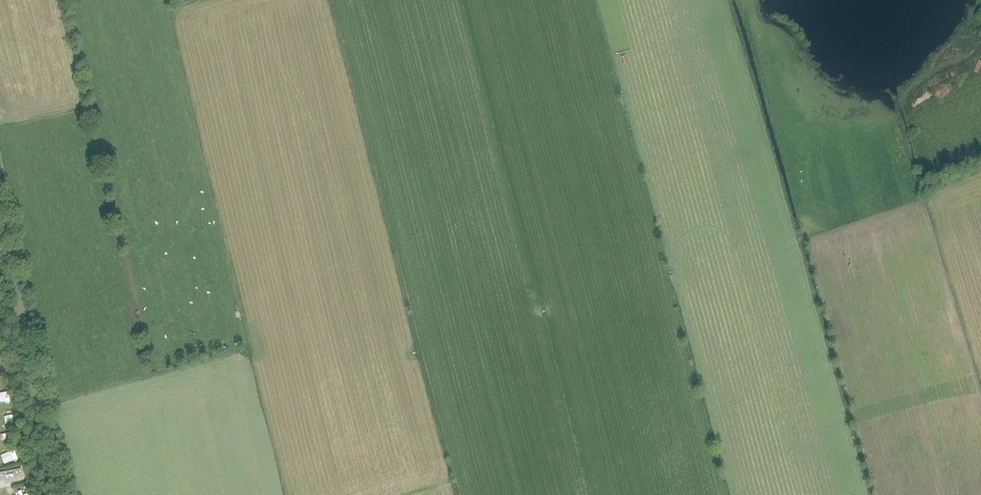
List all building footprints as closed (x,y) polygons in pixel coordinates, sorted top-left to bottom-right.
[(4,481),(5,483),(17,481),(16,478),(23,477),(21,469),(0,473),(0,482),(4,481)]
